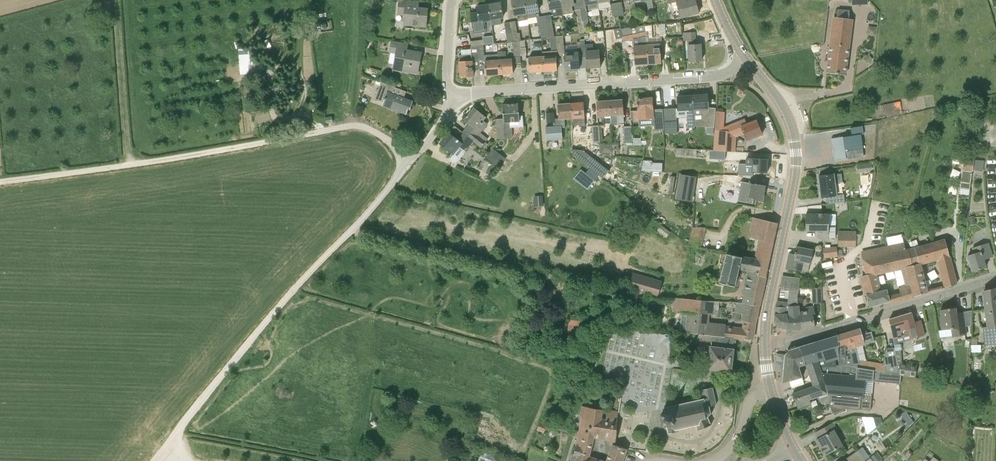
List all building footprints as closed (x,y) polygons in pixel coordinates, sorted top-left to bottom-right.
[(428,9),(415,8),(416,1),(403,0),(399,0),(398,15),(406,16),(405,25),(426,27),(428,9)] [(528,20),(524,0),(518,0),(513,1),(512,1),(514,15),(517,14),(519,21),(528,20)] [(537,0),(524,0),(528,20),(529,24),(537,23),(539,30),(540,29),(541,39),(549,37),(545,16),(540,17),(537,0)] [(561,0),(548,0),(550,9),(552,8),(553,17),(563,15),(561,0)] [(563,15),(574,13),(572,5),(574,4),(573,0),(561,0),(563,15)] [(597,0),(585,0),(586,4),(587,4),(589,11),(599,9),(597,0)] [(608,8),(606,0),(609,0),(597,0),(599,9),(599,10),(608,8)] [(634,3),(646,1),(648,11),(654,10),(652,0),(634,0),(634,3)] [(672,19),(699,13),(695,0),(668,0),(672,19)] [(503,17),(501,3),(500,3),(489,5),(492,26),(502,24),(501,18),(503,17)] [(474,32),(493,29),(492,26),(489,5),(477,7),(478,13),(472,14),(471,14),(473,28),(474,32)] [(584,29),(589,28),(588,21),(586,9),(581,10),(584,29)] [(852,20),(849,20),(849,10),(838,9),(837,18),(833,18),(827,73),(845,75),(852,20)] [(579,34),(585,33),(584,29),(581,10),(575,11),(579,34)] [(549,37),(554,36),(551,15),(545,16),(549,37)] [(513,42),(519,41),(521,41),(520,33),(518,34),(515,21),(510,22),(513,42)] [(513,42),(510,22),(504,23),(508,42),(513,42)] [(656,25),(645,27),(648,64),(661,63),(660,46),(653,46),(652,36),(658,34),(656,25)] [(605,30),(608,45),(616,44),(632,40),(633,48),(635,65),(648,64),(645,27),(645,26),(605,30)] [(685,45),(687,45),(689,61),(702,60),(701,45),(696,45),(695,32),(684,33),(685,45)] [(543,71),(557,70),(556,57),(564,56),(563,53),(562,36),(557,37),(557,43),(557,50),(548,51),(542,52),(542,57),(543,71)] [(394,64),(393,69),(418,74),(421,53),(408,50),(409,44),(392,41),(389,53),(391,53),(389,63),(394,64)] [(521,63),(520,56),(520,48),(519,41),(513,42),(514,57),(510,57),(510,59),(506,60),(506,57),(506,52),(498,52),(498,54),(500,74),(513,73),(513,64),(521,63)] [(563,53),(564,56),(565,70),(580,69),(580,68),(587,68),(585,44),(585,41),(580,42),(577,42),(577,52),(565,53),(563,53)] [(587,68),(601,67),(599,51),(593,51),(592,43),(585,44),(587,68)] [(485,55),(484,45),(478,46),(479,59),(485,59),(486,75),(500,74),(498,54),(485,55)] [(479,59),(478,46),(471,47),(472,55),(459,55),(461,77),(473,76),(473,70),(479,70),(479,59)] [(251,72),(251,52),(241,52),(241,72),(251,72)] [(530,72),(543,71),(542,57),(529,58),(530,72)] [(380,85),(375,99),(384,102),(382,106),(406,115),(409,109),(410,110),(413,101),(391,93),(393,87),(381,83),(380,85)] [(716,108),(709,108),(708,94),(693,96),(694,116),(702,115),(703,127),(707,127),(707,134),(713,134),(716,108)] [(694,116),(693,96),(678,97),(678,112),(687,112),(687,128),(694,128),(694,116)] [(644,99),(644,97),(638,98),(638,99),(637,99),(637,111),(634,111),(634,120),(654,118),(654,131),(664,130),(663,109),(653,109),(653,98),(644,99)] [(618,125),(618,123),(623,123),(623,100),(610,101),(611,124),(611,125),(618,125)] [(597,102),(599,126),(604,126),(604,124),(611,124),(610,101),(597,102)] [(585,127),(584,103),(571,104),(572,119),(572,126),(579,125),(579,127),(585,127)] [(885,103),(885,113),(901,112),(900,103),(885,103)] [(505,137),(504,135),(511,134),(510,123),(519,122),(517,104),(502,105),(503,118),(496,119),(497,137),(505,137)] [(554,126),(546,127),(547,140),(562,139),(562,128),(565,128),(565,119),(572,119),(571,104),(558,105),(559,118),(555,118),(554,112),(546,113),(547,121),(549,121),(550,123),(547,123),(553,123),(554,126)] [(463,132),(474,141),(474,140),(481,147),(485,142),(477,136),(487,123),(482,120),(485,116),(474,108),(465,120),(470,124),(466,128),(463,132)] [(677,133),(675,108),(663,109),(664,130),(664,134),(677,133)] [(715,130),(713,151),(725,152),(735,152),(736,137),(743,134),(746,142),(762,134),(756,120),(749,124),(747,124),(745,120),(730,126),(731,128),(732,131),(715,130)] [(592,126),(593,143),(600,142),(599,126),(592,126)] [(631,126),(623,126),(624,142),(632,141),(631,126)] [(831,138),(835,160),(847,158),(864,156),(863,147),(861,135),(863,135),(862,126),(850,128),(851,136),(831,138)] [(465,151),(474,141),(463,132),(457,139),(449,133),(440,144),(453,154),(459,146),(465,151)] [(585,145),(585,133),(573,132),(572,135),(572,141),(572,145),(585,145)] [(500,164),(507,157),(495,147),(489,154),(500,164)] [(676,148),(676,155),(697,156),(697,150),(676,148)] [(609,171),(583,150),(572,149),(572,155),(603,179),(609,171)] [(972,171),(974,160),(971,160),(972,155),(968,155),(967,159),(964,159),(959,188),(969,190),(972,171)] [(767,165),(768,159),(747,159),(747,162),(746,162),(746,164),(739,164),(739,171),(767,173),(767,171),(768,171),(768,165),(767,165)] [(974,160),(972,171),(982,172),(984,162),(974,160)] [(643,161),(641,171),(651,171),(652,161),(643,161)] [(498,168),(492,163),(485,172),(491,177),(498,168)] [(581,179),(586,173),(581,169),(576,175),(576,176),(581,179)] [(834,174),(819,175),(821,197),(828,196),(829,203),(845,201),(844,194),(836,195),(834,174)] [(680,175),(676,199),(691,202),(695,178),(680,175)] [(721,181),(720,185),(734,188),(735,183),(737,183),(738,176),(713,175),(713,180),(721,181)] [(747,198),(762,201),(764,186),(758,185),(759,183),(749,181),(749,183),(741,182),(740,189),(738,200),(746,202),(747,198)] [(829,225),(828,214),(806,214),(806,231),(817,231),(817,238),(836,237),(836,225),(829,225)] [(748,271),(747,273),(765,277),(769,259),(770,253),(775,231),(777,223),(753,218),(748,237),(758,239),(757,245),(753,261),(748,260),(746,271),(748,271)] [(671,232),(661,225),(657,231),(667,238),(671,232)] [(705,226),(694,226),(694,240),(705,240),(705,226)] [(839,246),(856,246),(856,236),(839,236),(839,246)] [(928,292),(927,290),(920,263),(937,258),(945,287),(955,284),(956,284),(956,283),(951,264),(944,238),(908,248),(912,265),(907,267),(913,284),(916,295),(928,292)] [(901,299),(916,295),(913,284),(907,267),(912,265),(908,248),(907,242),(861,252),(863,259),(862,259),(866,275),(862,276),(869,307),(889,302),(889,303),(892,303),(892,301),(890,302),(886,289),(879,291),(875,274),(902,267),(906,284),(898,286),(901,298),(901,299)] [(967,256),(972,271),(986,267),(983,259),(992,257),(989,244),(972,249),(974,255),(967,256)] [(789,253),(786,268),(799,271),(802,271),(804,263),(811,265),(814,250),(796,247),(795,255),(789,253)] [(837,248),(823,249),(824,258),(838,256),(837,248)] [(735,287),(739,269),(746,271),(748,260),(726,254),(719,283),(735,287)] [(760,298),(765,277),(747,273),(743,295),(744,295),(760,298)] [(635,279),(633,291),(662,297),(664,286),(635,279)] [(612,298),(623,299),(624,289),(613,288),(612,298)] [(822,288),(812,288),(813,304),(822,304),(822,288)] [(991,290),(990,288),(985,290),(985,291),(983,292),(985,305),(989,327),(982,328),(984,345),(995,344),(995,288),(991,290)] [(798,312),(797,296),(798,291),(789,290),(787,302),(777,301),(776,306),(775,306),(775,307),(774,321),(775,321),(775,322),(778,327),(779,327),(789,329),(801,329),(801,314),(799,314),(799,311),(798,312)] [(744,295),(743,302),(759,305),(760,298),(744,295)] [(672,312),(681,313),(680,321),(680,325),(680,327),(688,328),(688,333),(713,336),(713,335),(724,337),(725,327),(726,327),(726,324),(709,322),(709,315),(713,315),(715,302),(673,298),(672,312)] [(759,305),(743,302),(743,303),(736,302),(735,312),(742,313),(741,319),(755,323),(759,306),(759,305)] [(605,306),(599,311),(606,320),(612,316),(608,310),(605,306)] [(815,316),(813,306),(805,308),(806,311),(799,311),(799,314),(801,314),(801,329),(815,327),(813,316),(815,316)] [(966,335),(963,312),(956,313),(955,308),(940,310),(941,316),(940,316),(942,330),(951,329),(952,337),(966,335)] [(892,330),(894,338),(896,337),(909,334),(911,339),(923,336),(922,334),(919,324),(914,325),(911,313),(889,320),(892,330)] [(754,330),(744,329),(741,328),(726,327),(725,327),(724,337),(734,338),(753,340),(754,330)] [(846,365),(898,374),(899,367),(900,363),(898,363),(897,357),(888,359),(886,368),(882,367),(883,364),(859,360),(856,348),(865,345),(865,344),(874,342),(871,332),(862,334),(860,328),(837,335),(840,342),(837,343),(840,353),(846,351),(846,365)] [(713,335),(713,336),(712,340),(711,340),(708,369),(730,371),(733,350),(734,338),(724,337),(713,335)] [(821,360),(819,360),(826,382),(827,387),(830,394),(830,396),(829,407),(847,409),(870,411),(872,393),(864,393),(865,381),(900,384),(901,375),(898,374),(846,365),(846,351),(840,353),(837,343),(840,342),(837,335),(818,341),(821,360)] [(554,338),(552,347),(569,350),(570,341),(554,338)] [(810,343),(800,347),(805,365),(806,364),(814,386),(826,382),(819,360),(821,360),(818,341),(810,343)] [(785,355),(784,370),(799,367),(805,365),(800,347),(787,351),(785,354),(785,355)] [(917,366),(902,364),(900,363),(899,367),(898,374),(901,375),(915,378),(916,375),(917,366)] [(802,377),(799,367),(784,370),(782,383),(802,377)] [(827,387),(826,382),(814,386),(792,394),(797,408),(810,404),(809,399),(828,394),(828,396),(830,396),(830,394),(827,387)] [(716,405),(712,387),(701,390),(703,399),(706,405),(713,406),(716,405)] [(703,399),(700,400),(664,408),(665,414),(661,415),(663,427),(666,426),(668,433),(667,434),(668,434),(669,433),(677,432),(678,432),(677,431),(677,430),(696,426),(698,431),(711,425),(708,417),(710,414),(711,414),(712,413),(710,413),(709,407),(711,406),(713,406),(706,405),(703,399)] [(602,418),(604,410),(584,407),(581,418),(583,419),(574,449),(571,460),(599,460),(587,458),(593,437),(609,441),(609,444),(614,445),(618,411),(607,410),(605,419),(602,418)] [(835,416),(846,411),(847,409),(829,407),(832,414),(835,416)] [(906,410),(900,414),(904,419),(909,415),(906,410)] [(873,418),(876,427),(882,422),(880,418),(873,418)] [(537,430),(544,433),(548,425),(540,422),(537,430)] [(825,455),(841,444),(833,430),(837,428),(833,422),(817,432),(820,438),(816,440),(825,455)] [(627,449),(619,447),(614,446),(607,460),(623,460),(627,449)] [(858,450),(843,460),(865,460),(858,450)] [(491,453),(491,454),(487,453),(482,451),(478,460),(508,460),(491,453)] [(912,455),(908,452),(903,458),(907,460),(912,455)]
